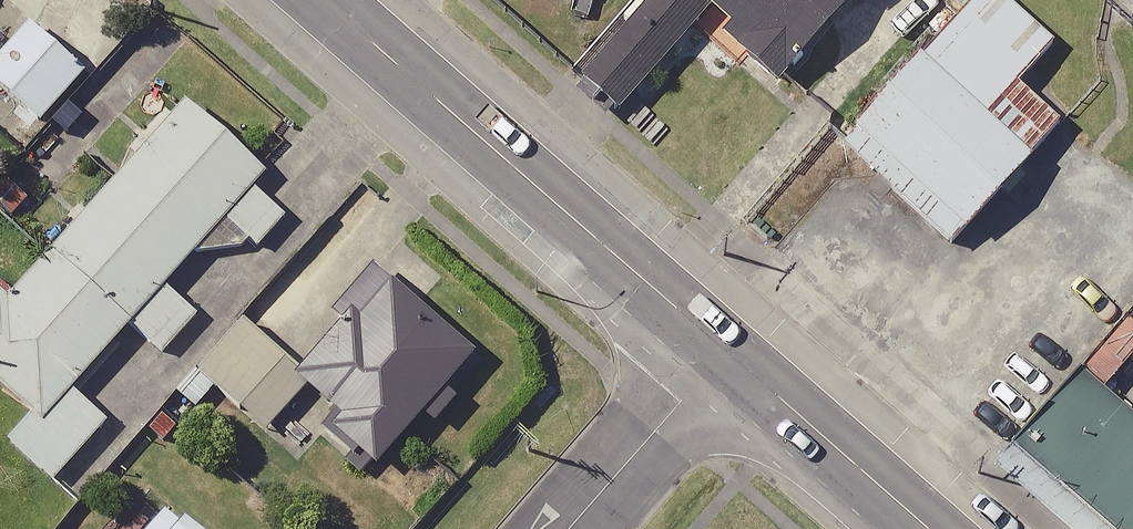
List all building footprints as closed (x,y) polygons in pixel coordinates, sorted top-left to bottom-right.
[(624,108),(704,17),(685,0),(653,0),(586,76),(624,108)] [(704,12),(725,30),(715,41),(774,92),(855,0),(715,0),(704,12)] [(963,237),(1030,160),(983,119),(1055,37),(1013,0),(972,0),(850,139),(963,237)] [(28,21),(0,52),(0,86),(39,121),(85,70),(28,21)] [(29,413),(41,424),(73,388),(130,325),(165,285),(224,218),(252,187),(265,170),(182,98),(6,297),(0,291),(0,388),(29,413)] [(287,217),(252,187),(224,218),(259,249),(287,217)] [(302,371),(296,378),(305,387),(340,415),(328,429),(374,467),(469,353),(379,279),(302,371)] [(198,313),(165,285),(130,325),(164,353),(198,313)] [(296,378),(302,371),(243,319),(196,371),(265,432),(305,387),(296,378)] [(1127,325),(1083,376),(1104,394),(1132,360),(1132,330),(1127,325)] [(1077,375),(1012,451),(1103,528),(1132,528),(1132,423),(1077,375)] [(1123,393),(1132,401),(1132,381),(1123,393)] [(108,419),(73,388),(41,424),(29,413),(6,440),(53,481),(108,419)] [(183,516),(171,528),(198,528),(183,516)]
